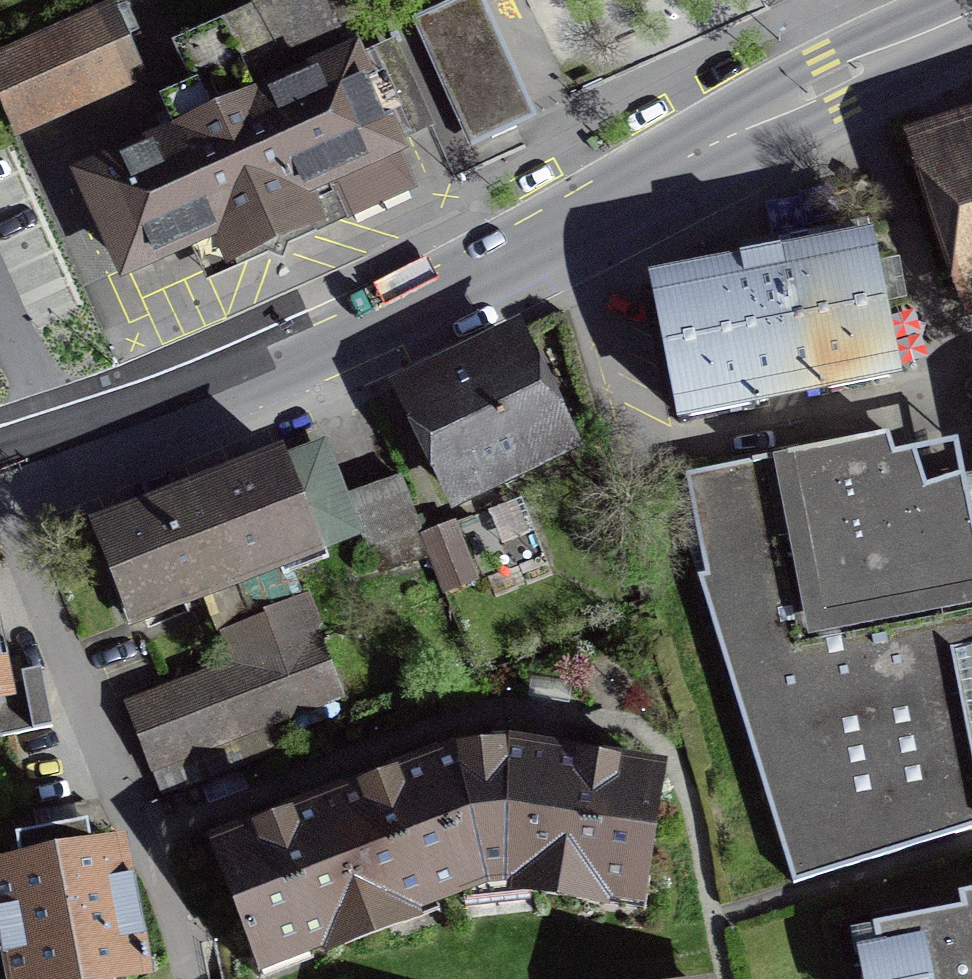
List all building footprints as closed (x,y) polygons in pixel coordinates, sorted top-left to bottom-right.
[(173,55),(191,95),(164,107),(179,141),(80,185),(126,294),(220,254),(228,274),(411,196),(350,66),(321,0),(300,0),(173,55)] [(422,32),(476,155),(536,129),(481,6),(422,32)] [(0,64),(0,110),(16,145),(147,88),(114,14),(0,64)] [(943,159),(971,247),(971,149),(943,159)] [(653,285),(679,415),(898,371),(868,220),(779,237),(781,250),(770,252),(740,258),(744,275),(700,284),(699,276),(653,285)] [(523,333),(393,396),(455,523),(586,459),(523,333)] [(795,883),(971,828),(971,744),(950,635),(971,631),(971,511),(969,494),(914,511),(902,473),(889,434),(687,474),(707,574),(699,576),(795,883)] [(311,447),(346,543),(414,519),(400,481),(350,499),(329,441),(311,447)] [(311,447),(92,525),(126,621),(247,578),(282,566),(346,543),(311,447)] [(458,530),(425,542),(446,597),(479,585),(458,530)] [(243,751),(353,712),(313,601),(297,606),(282,566),(247,578),(260,615),(218,630),(233,670),(125,708),(161,809),(252,777),(243,751)] [(17,713),(0,621),(0,716),(17,713)] [(460,755),(415,771),(462,886),(530,871),(637,887),(652,774),(503,752),(460,755)] [(260,964),(462,886),(415,771),(221,848),(260,964)] [(7,978),(151,978),(127,849),(96,855),(91,830),(27,843),(30,861),(0,867),(0,944),(7,978)] [(891,978),(971,978),(971,894),(964,896),(967,913),(882,930),(891,978)]
